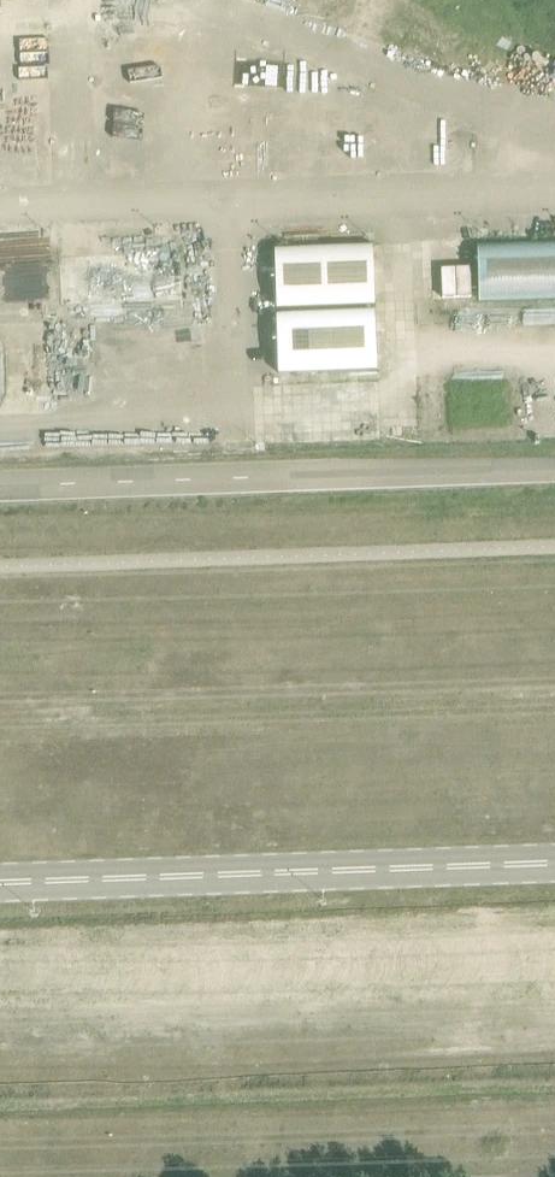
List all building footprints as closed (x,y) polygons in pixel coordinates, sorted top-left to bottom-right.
[(42,4),(42,46),(69,46),(68,3),(42,4)] [(153,12),(139,12),(139,13),(128,13),(128,52),(153,51),(153,12)] [(44,181),(70,181),(69,141),(44,142),(44,181)] [(554,298),(554,241),(476,243),(478,301),(554,298)] [(374,305),(372,247),(274,251),(276,309),(374,305)] [(373,312),(275,317),(278,374),(376,370),(373,312)]
